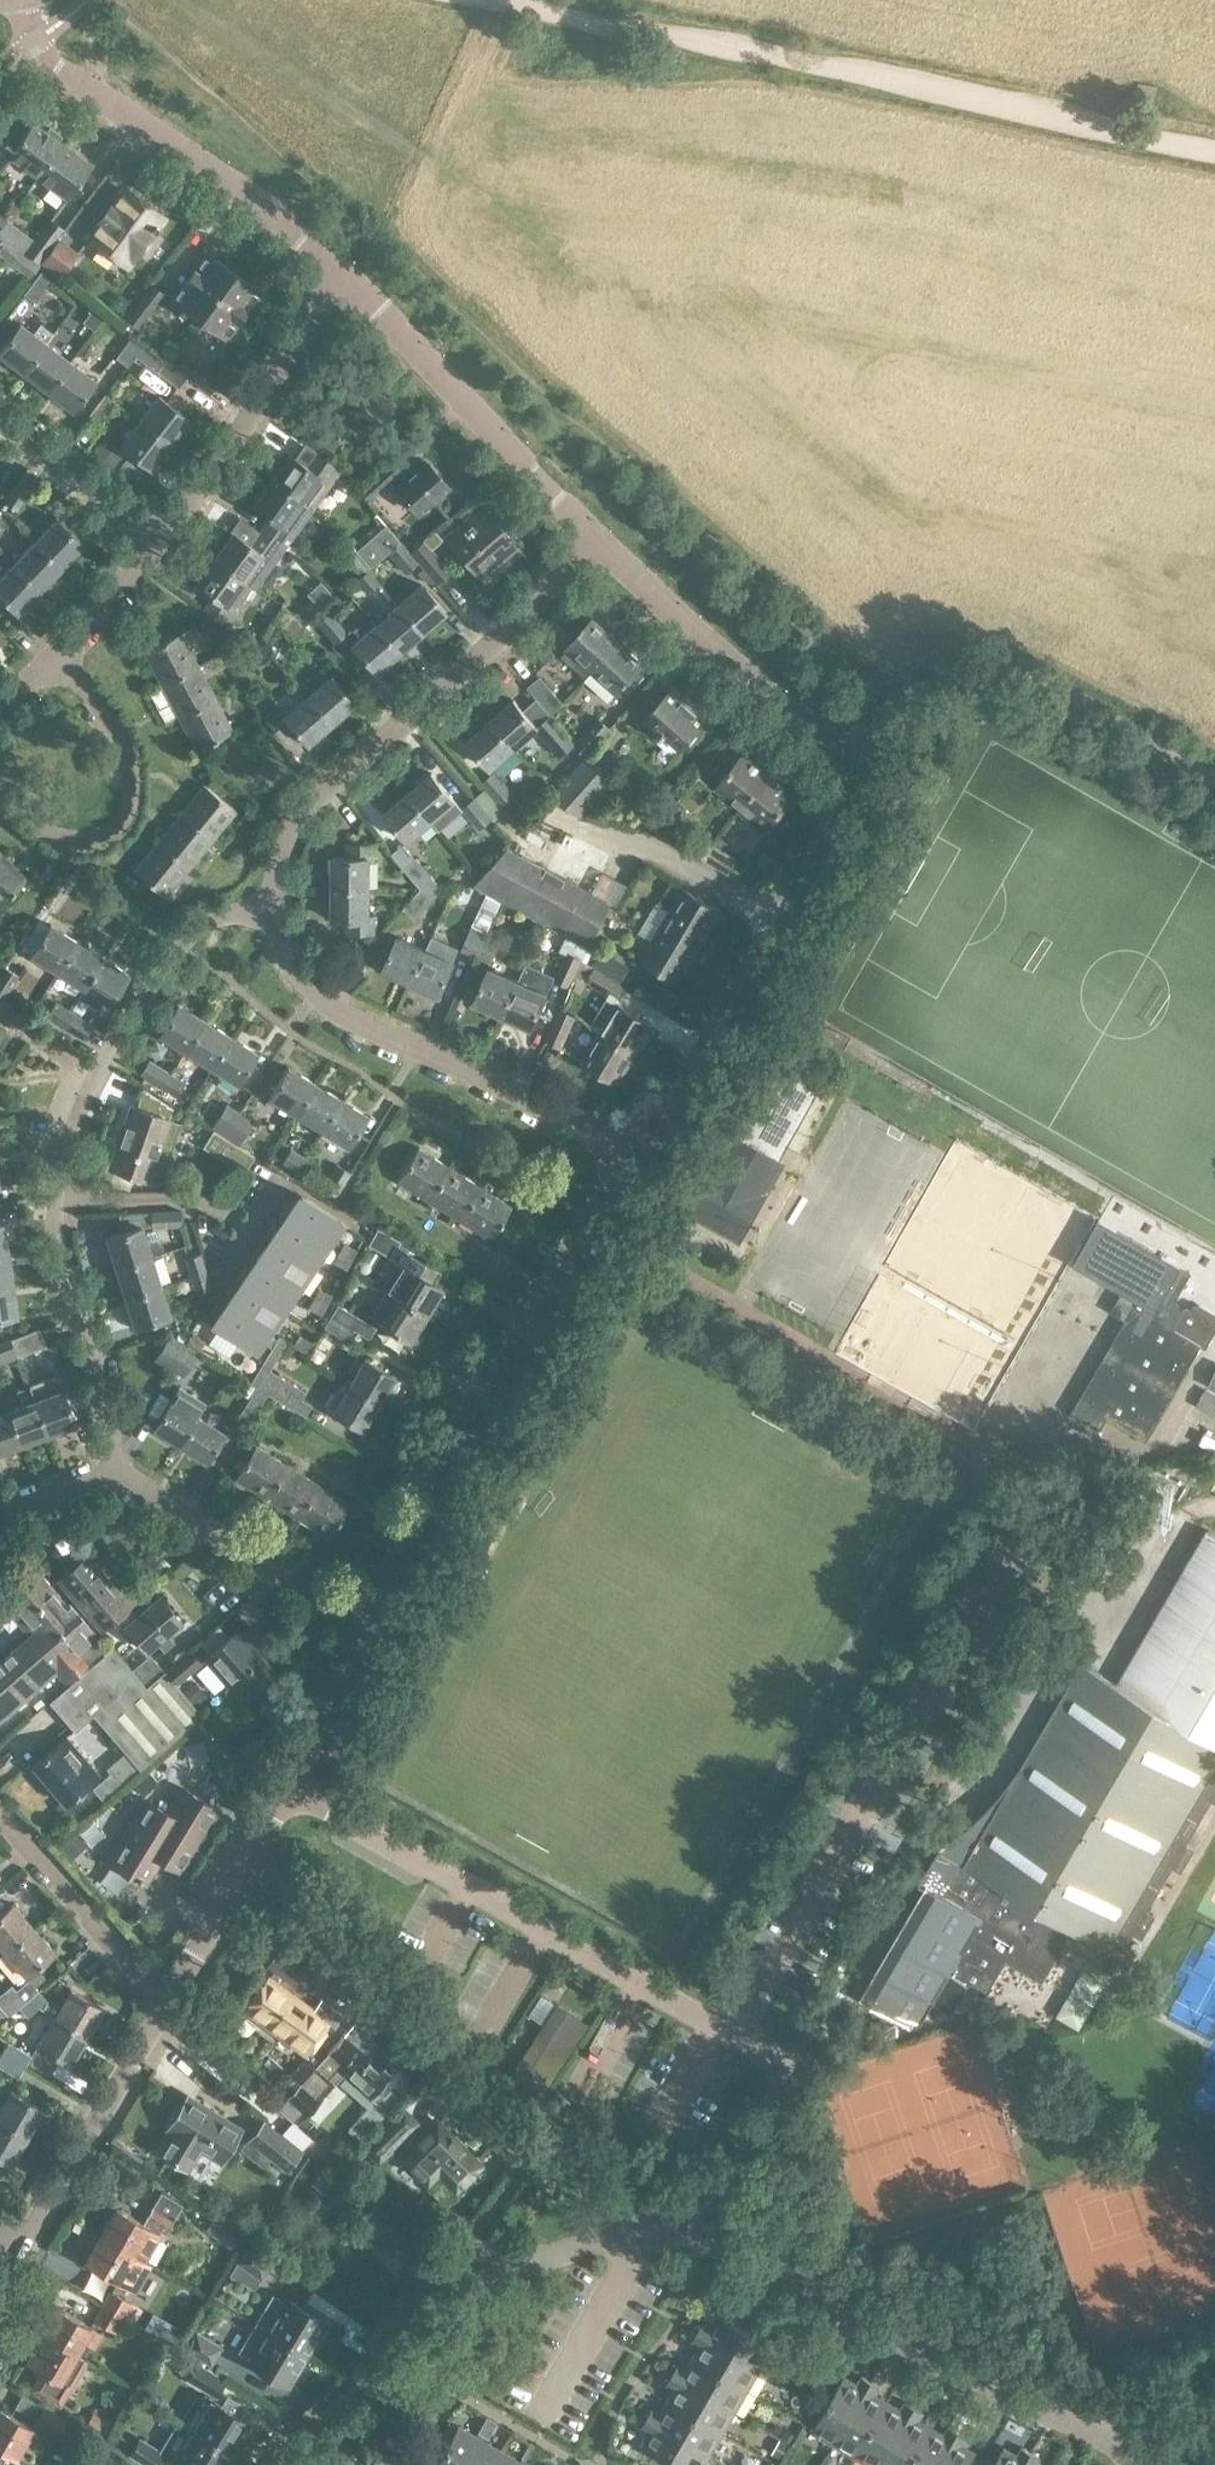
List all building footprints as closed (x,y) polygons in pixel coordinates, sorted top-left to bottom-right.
[(46,130),(33,119),(20,139),(12,133),(0,148),(0,170),(1,171),(11,158),(35,176),(59,140),(62,135),(49,126),(46,130)] [(59,140),(35,176),(66,199),(91,164),(59,140)] [(150,230),(159,217),(122,190),(88,236),(125,264),(135,250),(144,257),(150,255),(159,243),(159,236),(150,230)] [(0,227),(0,234),(4,237),(39,262),(64,228),(49,217),(33,239),(7,218),(0,227)] [(4,237),(0,242),(0,254),(29,278),(41,264),(39,262),(4,237)] [(79,252),(59,237),(40,262),(60,278),(79,252)] [(196,318),(231,272),(204,252),(170,299),(196,318)] [(52,280),(40,271),(23,293),(35,302),(52,280)] [(231,272),(196,318),(223,338),(257,292),(231,272)] [(167,294),(153,284),(126,319),(140,330),(167,294)] [(94,330),(105,315),(94,306),(82,321),(94,330)] [(125,336),(129,339),(132,336),(105,315),(98,324),(121,341),(125,336)] [(32,333),(18,323),(0,347),(0,355),(21,371),(43,342),(45,342),(52,332),(40,322),(32,333)] [(144,343),(132,334),(115,356),(127,366),(135,355),(144,343)] [(45,342),(43,342),(21,371),(46,389),(68,360),(45,342)] [(164,359),(144,343),(135,355),(156,371),(157,371),(178,388),(187,376),(175,366),(165,357),(164,359)] [(184,353),(175,366),(187,376),(209,393),(219,380),(184,353)] [(71,408),(93,379),(68,360),(46,389),(71,408)] [(99,424),(116,402),(105,393),(87,415),(99,424)] [(157,395),(138,421),(166,442),(185,416),(157,395)] [(316,450),(326,458),(339,440),(311,419),(298,438),(316,450)] [(166,442),(138,421),(120,445),(147,466),(166,442)] [(109,469),(123,453),(105,436),(90,453),(109,469)] [(382,441),(375,436),(366,449),(382,460),(391,448),(382,441)] [(288,452),(270,478),(313,508),(342,469),(326,458),(316,450),(306,464),(288,452)] [(425,457),(406,475),(390,456),(357,488),(369,502),(389,483),(417,514),(423,509),(423,508),(444,489),(444,490),(450,485),(425,457)] [(313,508),(270,478),(252,503),(269,516),(259,529),(285,547),(294,534),(313,508)] [(17,510),(28,493),(14,484),(3,501),(17,510)] [(51,503),(57,495),(50,489),(44,497),(51,503)] [(482,502),(443,537),(475,574),(485,565),(491,571),(519,546),(482,502)] [(386,551),(399,539),(376,512),(346,538),(369,566),(386,551)] [(54,518),(33,541),(60,567),(81,544),(54,518)] [(250,543),(232,531),(230,534),(228,532),(222,541),(224,543),(214,556),(244,578),(243,580),(250,585),(256,588),(262,580),(261,579),(272,564),(273,564),(285,547),(259,529),(250,543)] [(434,529),(424,538),(432,548),(443,539),(434,529)] [(424,538),(409,551),(418,561),(436,583),(451,570),(432,548),(424,538)] [(399,539),(386,551),(405,573),(418,561),(409,551),(400,540),(399,539)] [(60,567),(33,541),(11,564),(38,589),(60,567)] [(244,578),(214,556),(204,569),(202,568),(195,578),(197,579),(195,583),(212,595),(203,608),(202,609),(228,628),(240,611),(234,607),(250,585),(243,580),(244,578)] [(38,589),(11,564),(0,576),(0,597),(16,612),(38,589)] [(379,581),(368,568),(355,579),(366,593),(379,581)] [(398,602),(424,632),(447,611),(422,581),(398,602)] [(303,626),(292,613),(283,602),(272,618),(290,640),(304,628),(303,626)] [(424,632),(398,602),(374,623),(399,653),(424,632)] [(292,613),(303,626),(306,623),(311,619),(303,611),(295,611),(292,613)] [(334,643),(347,632),(329,611),(316,622),(334,643)] [(564,647),(567,649),(562,655),(585,677),(591,671),(619,639),(593,615),(564,647)] [(399,653),(374,623),(350,644),(375,674),(399,653)] [(263,638),(253,630),(244,642),(244,643),(252,649),(253,650),(263,638)] [(198,664),(181,631),(143,652),(160,684),(198,664)] [(645,663),(619,639),(591,671),(617,694),(645,663)] [(234,656),(242,662),(252,649),(244,643),(234,656)] [(198,664),(160,684),(177,716),(215,696),(198,664)] [(305,696),(329,724),(353,703),(329,675),(305,696)] [(527,686),(552,715),(563,702),(540,675),(527,686)] [(705,721),(671,691),(641,725),(657,740),(664,732),(681,748),(705,721)] [(233,729),(215,696),(177,716),(194,750),(233,729)] [(277,706),(263,718),(280,737),(291,727),(306,744),(329,724),(305,696),(284,714),(277,706)] [(515,749),(540,727),(514,697),(489,719),(515,749)] [(590,752),(612,728),(599,716),(574,744),(586,755),(590,752)] [(574,742),(554,718),(540,730),(560,754),(574,742)] [(515,749),(489,719),(465,741),(491,770),(515,749)] [(590,752),(586,755),(553,793),(580,817),(617,776),(590,752)] [(766,775),(742,755),(716,786),(740,807),(766,775)] [(515,794),(495,770),(480,783),(501,806),(502,805),(511,816),(523,806),(514,795),(515,794)] [(454,801),(430,773),(408,792),(432,821),(454,801)] [(792,796),(766,775),(740,807),(738,809),(764,831),(792,796)] [(692,811),(713,788),(699,776),(678,799),(692,811)] [(237,810),(203,783),(180,811),(213,839),(237,810)] [(408,792),(407,791),(382,812),(408,842),(432,821),(408,792)] [(473,799),(462,808),(463,809),(463,810),(479,829),(493,818),(475,796),(473,799)] [(180,811),(156,840),(190,867),(213,839),(180,811)] [(190,867),(156,840),(133,869),(166,897),(190,867)] [(762,873),(737,858),(710,842),(701,857),(753,889),(762,873)] [(331,858),(332,888),(368,888),(367,862),(375,862),(375,843),(345,843),(345,858),(331,858)] [(588,947),(612,902),(508,846),(474,885),(487,892),(502,900),(588,947)] [(26,876),(0,852),(0,903),(26,876)] [(443,888),(417,857),(404,867),(420,888),(443,888)] [(683,886),(640,959),(678,982),(722,910),(683,886)] [(375,915),(368,915),(368,888),(332,888),(332,919),(344,919),(345,935),(375,935),(375,915)] [(443,888),(420,888),(403,908),(416,919),(443,888)] [(472,924),(487,931),(502,900),(487,892),(472,924)] [(49,924),(30,955),(56,971),(75,940),(49,924)] [(472,924),(461,949),(476,956),(487,931),(472,924)] [(487,931),(476,956),(490,963),(502,937),(487,931)] [(426,950),(425,950),(411,984),(438,996),(453,961),(452,961),(458,948),(432,936),(426,950)] [(411,984),(425,950),(397,938),(383,972),(411,984)] [(100,956),(75,940),(56,971),(81,987),(100,956)] [(566,951),(553,979),(570,987),(573,980),(583,959),(583,958),(566,951)] [(100,956),(81,987),(108,1003),(127,973),(100,956)] [(583,959),(573,980),(584,986),(587,982),(616,1000),(625,984),(595,966),(594,967),(587,962),(583,959)] [(4,998),(19,975),(3,965),(0,971),(0,995),(4,998)] [(517,983),(519,979),(488,966),(472,1002),(502,1016),(517,983)] [(518,983),(517,983),(502,1016),(530,1028),(552,979),(526,967),(518,983)] [(59,1023),(68,1009),(55,1000),(45,1015),(59,1023)] [(655,1024),(617,1001),(599,1031),(636,1054),(655,1024)] [(157,1033),(184,1050),(203,1020),(177,1003),(157,1033)] [(560,1006),(545,1038),(561,1049),(576,1016),(560,1006)] [(92,1023),(68,1009),(59,1023),(82,1038),(92,1023)] [(209,1067),(229,1036),(203,1020),(184,1050),(209,1067)] [(636,1054),(599,1031),(580,1061),(618,1085),(636,1054)] [(255,1053),(229,1036),(209,1067),(236,1084),(255,1053)] [(743,1138),(703,1208),(735,1226),(776,1156),(782,1146),(784,1147),(817,1090),(815,1089),(823,1074),(784,1051),(775,1067),(773,1066),(746,1114),(741,1123),(749,1127),(743,1138)] [(157,1085),(167,1070),(149,1058),(139,1073),(155,1083),(157,1085)] [(266,1097),(293,1113),(312,1083),(285,1066),(266,1097)] [(171,1073),(167,1070),(157,1085),(176,1096),(185,1082),(171,1073)] [(319,1129),(338,1099),(312,1083),(293,1113),(319,1129)] [(130,1106),(109,1166),(158,1183),(179,1121),(167,1117),(171,1105),(143,1089),(136,1108),(130,1106)] [(364,1115),(338,1099),(319,1129),(345,1146),(364,1115)] [(225,1135),(239,1111),(225,1103),(211,1126),(214,1128),(225,1135)] [(239,1111),(225,1135),(238,1144),(253,1120),(243,1114),(239,1111)] [(214,1128),(205,1143),(246,1170),(255,1155),(238,1144),(225,1135),(214,1128)] [(428,1200),(450,1166),(419,1146),(396,1180),(428,1200)] [(305,1156),(291,1147),(281,1162),(296,1171),(305,1156)] [(351,1172),(336,1163),(321,1186),(336,1196),(351,1172)] [(481,1185),(450,1166),(428,1200),(459,1220),(481,1185)] [(481,1185),(459,1220),(490,1239),(512,1204),(481,1185)] [(299,1194),(284,1217),(326,1245),(341,1223),(299,1194)] [(150,1210),(151,1227),(181,1226),(180,1209),(150,1210)] [(326,1245),(284,1217),(269,1238),(311,1267),(326,1245)] [(1071,1412),(1100,1429),(1101,1429),(1102,1428),(1101,1428),(1107,1418),(1120,1425),(1126,1428),(1146,1440),(1187,1369),(1201,1344),(1205,1347),(1214,1331),(1214,1313),(1199,1304),(1183,1309),(1173,1327),(1164,1322),(1162,1321),(1176,1299),(1176,1298),(1184,1284),(1191,1272),(1100,1219),(1099,1218),(1073,1264),(1121,1292),(1110,1311),(1124,1320),(1123,1322),(1111,1342),(1071,1412)] [(104,1236),(114,1266),(149,1256),(139,1225),(104,1236)] [(381,1286),(385,1288),(427,1315),(444,1287),(434,1281),(440,1271),(407,1251),(408,1248),(399,1243),(400,1241),(377,1227),(368,1244),(396,1260),(381,1286)] [(311,1267),(269,1238),(255,1260),(297,1288),(311,1267)] [(357,1248),(344,1241),(338,1251),(351,1258),(357,1248)] [(351,1258),(338,1251),(333,1261),(346,1268),(351,1258)] [(190,1275),(206,1270),(201,1252),(185,1257),(190,1275)] [(8,1262),(7,1254),(0,1255),(0,1286),(11,1285),(8,1262)] [(158,1285),(151,1261),(149,1256),(114,1266),(123,1296),(158,1285)] [(255,1260),(240,1281),(282,1310),(297,1288),(255,1260)] [(206,1270),(190,1275),(196,1293),(212,1288),(206,1270)] [(282,1310),(240,1281),(225,1303),(267,1331),(282,1310)] [(11,1285),(0,1286),(0,1319),(15,1317),(11,1285)] [(167,1316),(158,1285),(123,1296),(132,1327),(167,1316)] [(326,1304),(332,1294),(319,1287),(313,1297),(326,1304)] [(427,1315),(385,1288),(384,1290),(385,1291),(370,1314),(369,1314),(368,1316),(410,1342),(427,1315)] [(326,1304),(313,1297),(308,1307),(321,1314),(326,1304)] [(267,1331),(225,1303),(210,1325),(252,1354),(261,1340),(271,1347),(277,1338),(267,1331)] [(376,1327),(338,1303),(330,1315),(353,1329),(369,1338),(376,1327)] [(347,1339),(353,1329),(330,1315),(324,1325),(347,1339)] [(16,1357),(46,1345),(39,1327),(9,1339),(10,1339),(15,1353),(16,1357)] [(185,1342),(198,1350),(205,1340),(192,1331),(185,1342)] [(168,1367),(184,1341),(169,1332),(154,1358),(168,1367)] [(304,1355),(312,1341),(299,1333),(291,1346),(304,1355)] [(277,1338),(271,1347),(250,1383),(256,1386),(267,1393),(305,1416),(312,1404),(301,1398),(306,1391),(270,1369),(288,1340),(279,1335),(277,1338)] [(10,1339),(0,1343),(0,1358),(15,1353),(10,1339)] [(185,1342),(184,1341),(168,1367),(183,1376),(199,1350),(198,1350),(185,1342)] [(364,1355),(348,1383),(378,1402),(395,1375),(364,1355)] [(62,1386),(61,1387),(56,1374),(29,1384),(29,1385),(49,1433),(76,1422),(62,1386)] [(378,1402),(348,1383),(342,1379),(325,1407),(362,1430),(378,1402)] [(206,1401),(179,1384),(151,1427),(179,1445),(198,1414),(199,1414),(206,1401)] [(17,1390),(22,1402),(6,1408),(20,1444),(49,1433),(29,1385),(17,1390)] [(267,1393),(256,1386),(231,1427),(243,1434),(267,1393)] [(1214,1416),(1214,1414),(1214,1393),(1205,1388),(1196,1405),(1214,1416)] [(6,1408),(0,1411),(0,1452),(20,1444),(6,1408)] [(199,1414),(198,1414),(179,1445),(206,1462),(226,1431),(199,1414)] [(233,1480),(264,1500),(286,1465),(264,1451),(254,1445),(233,1480)] [(319,1483),(288,1464),(265,1498),(296,1517),(319,1483)] [(319,1483),(296,1517),(327,1537),(349,1502),(319,1483)] [(119,1538),(125,1534),(125,1527),(121,1522),(114,1521),(109,1525),(109,1532),(113,1537),(119,1538)] [(860,1998),(911,2028),(922,2024),(934,2003),(952,2014),(968,1985),(986,1996),(1006,1961),(1043,1982),(1066,1942),(1086,1953),(1090,1956),(1091,1957),(1089,1960),(1112,1972),(1134,1933),(1143,1938),(1156,1915),(1148,1910),(1173,1867),(1181,1872),(1194,1849),(1186,1844),(1212,1800),(1214,1802),(1214,1533),(1207,1529),(1116,1684),(1081,1663),(1018,1771),(994,1800),(981,1812),(967,1826),(941,1843),(941,1844),(918,1882),(924,1885),(860,1998)] [(112,1621),(129,1606),(139,1597),(126,1581),(118,1588),(87,1552),(56,1578),(101,1630),(112,1621)] [(41,1563),(51,1576),(61,1567),(51,1554),(41,1563)] [(27,1639),(54,1670),(66,1683),(106,1648),(67,1603),(64,1607),(38,1577),(21,1592),(17,1588),(2,1602),(31,1635),(27,1639)] [(129,1606),(112,1621),(129,1641),(133,1638),(146,1653),(158,1643),(164,1650),(174,1641),(168,1634),(183,1621),(178,1615),(181,1613),(167,1596),(164,1598),(160,1593),(136,1614),(129,1606)] [(207,1662),(197,1672),(214,1692),(224,1683),(227,1686),(225,1688),(225,1693),(232,1701),(238,1702),(239,1700),(242,1703),(278,1672),(238,1626),(228,1635),(208,1652),(202,1657),(207,1662)] [(27,1639),(0,1662),(0,1717),(54,1670),(27,1639)] [(146,1685),(131,1669),(112,1646),(49,1700),(74,1730),(93,1714),(125,1751),(140,1768),(202,1714),(182,1691),(176,1684),(164,1670),(146,1685)] [(189,1647),(163,1669),(164,1670),(176,1684),(202,1662),(189,1647)] [(164,1670),(163,1669),(150,1653),(131,1669),(146,1685),(164,1670)] [(195,1680),(182,1691),(194,1705),(207,1694),(195,1680)] [(96,1774),(65,1737),(31,1765),(62,1802),(96,1774)] [(140,1768),(125,1751),(106,1767),(109,1771),(121,1784),(140,1768)] [(143,1795),(158,1781),(148,1770),(133,1783),(143,1795)] [(102,1800),(121,1784),(109,1771),(91,1787),(102,1800)] [(182,1873),(221,1808),(181,1783),(165,1808),(145,1795),(105,1860),(146,1885),(161,1861),(182,1873)] [(76,1832),(59,1845),(70,1857),(86,1843),(76,1832)] [(3,1950),(4,1951),(34,1925),(12,1900),(0,1911),(0,1953),(3,1950)] [(29,1977),(35,1985),(45,1976),(37,1966),(55,1951),(34,1925),(4,1951),(25,1976),(26,1975),(29,1977)] [(268,1974),(243,2009),(280,2037),(295,2017),(283,2008),(294,1993),(312,1971),(278,1946),(265,1965),(274,1971),(270,1976),(268,1974)] [(19,2006),(37,1990),(38,1989),(35,1985),(29,1977),(16,1988),(13,1984),(11,1983),(0,1993),(0,2006),(8,2016),(17,2007),(19,2006)] [(53,2014),(87,2035),(104,2006),(70,1986),(53,2014)] [(47,1999),(38,1989),(37,1990),(19,2006),(27,2016),(47,1999)] [(283,2008),(295,2017),(280,2037),(304,2055),(324,2025),(331,2030),(342,2014),(320,1998),(313,2007),(294,1993),(283,2008)] [(556,2002),(509,2073),(541,2095),(588,2023),(556,2002)] [(87,2035),(53,2014),(36,2043),(70,2063),(87,2035)] [(400,2064),(354,2022),(343,2033),(327,2053),(348,2071),(344,2076),(369,2098),(400,2064)] [(9,2041),(2,2052),(25,2066),(32,2055),(9,2041)] [(2,2052),(0,2056),(0,2067),(18,2077),(25,2066),(2,2052)] [(337,2082),(307,2054),(267,2097),(292,2120),(297,2124),(337,2082)] [(404,2078),(396,2087),(403,2093),(411,2084),(404,2078)] [(27,2136),(41,2109),(10,2091),(9,2092),(0,2087),(0,2118),(27,2136)] [(391,2089),(383,2098),(393,2106),(401,2097),(391,2089)] [(241,2127),(214,2111),(213,2112),(203,2106),(204,2105),(187,2095),(167,2128),(171,2130),(159,2151),(188,2168),(200,2148),(221,2160),(241,2127)] [(362,2146),(379,2163),(419,2122),(403,2106),(362,2146)] [(0,2118),(0,2158),(10,2164),(27,2136),(0,2118)] [(286,2171),(303,2150),(264,2119),(247,2139),(286,2171)] [(302,2149),(312,2138),(306,2132),(297,2124),(292,2120),(281,2132),(302,2149)] [(427,2181),(438,2170),(455,2188),(479,2164),(437,2122),(402,2156),(427,2181)] [(322,2131),(314,2123),(306,2132),(312,2138),(314,2139),(322,2131)] [(161,2190),(153,2205),(173,2216),(174,2217),(182,2203),(161,2190)] [(382,2192),(358,2226),(392,2254),(418,2219),(382,2192)] [(116,2208),(101,2234),(134,2253),(143,2258),(160,2229),(164,2231),(173,2216),(153,2205),(142,2223),(116,2208)] [(205,2229),(231,2248),(241,2235),(214,2215),(205,2229)] [(134,2253),(101,2234),(85,2261),(127,2286),(136,2291),(152,2264),(143,2258),(134,2253)] [(272,2261),(249,2245),(238,2261),(261,2277),(272,2261)] [(322,2276),(331,2282),(331,2283),(339,2271),(338,2270),(330,2265),(330,2267),(322,2276)] [(101,2304),(124,2317),(134,2323),(143,2308),(109,2289),(101,2304)] [(273,2293),(256,2322),(308,2353),(327,2321),(285,2296),(283,2299),(273,2293)] [(101,2304),(93,2318),(115,2332),(124,2317),(101,2304)] [(103,2332),(93,2326),(57,2306),(41,2333),(77,2353),(84,2341),(94,2347),(103,2332)] [(759,2366),(772,2343),(719,2313),(711,2326),(702,2321),(697,2330),(759,2366)] [(308,2353),(256,2322),(239,2350),(249,2356),(247,2360),(289,2385),(308,2353)] [(701,2343),(693,2357),(747,2388),(759,2366),(697,2330),(692,2338),(701,2343)] [(221,2346),(196,2331),(186,2347),(211,2362),(221,2346)] [(41,2333),(25,2361),(40,2370),(30,2388),(60,2405),(87,2359),(77,2353),(41,2333)] [(686,2370),(677,2365),(672,2373),(734,2409),(747,2388),(693,2357),(686,2370)] [(225,2379),(198,2363),(189,2377),(216,2394),(225,2379)] [(722,2431),(734,2409),(672,2373),(667,2382),(676,2387),(668,2400),(722,2431)] [(858,2384),(844,2376),(814,2429),(836,2442),(872,2380),(864,2375),(858,2384)] [(881,2385),(872,2380),(836,2442),(858,2454),(888,2402),(876,2394),(881,2385)] [(205,2393),(203,2396),(196,2392),(179,2419),(192,2428),(233,2453),(243,2436),(242,2435),(251,2421),(241,2415),(247,2405),(228,2394),(225,2397),(222,2403),(205,2393)] [(661,2412),(653,2407),(647,2417),(709,2453),(722,2431),(668,2400),(661,2412)] [(888,2402),(858,2454),(876,2464),(880,2464),(915,2405),(906,2400),(901,2409),(888,2402)] [(75,2421),(44,2404),(34,2421),(65,2439),(75,2421)] [(931,2427),(918,2419),(924,2410),(915,2405),(880,2464),(909,2464),(931,2427)] [(18,2454),(34,2427),(0,2406),(0,2443),(18,2454)] [(113,2424),(93,2411),(83,2427),(103,2439),(113,2424)] [(487,2415),(483,2423),(493,2429),(497,2421),(487,2415)] [(709,2453),(647,2417),(642,2425),(651,2430),(643,2444),(679,2464),(702,2464),(709,2453)] [(493,2429),(483,2423),(478,2431),(488,2437),(493,2429)] [(958,2430),(950,2425),(944,2435),(931,2427),(909,2464),(938,2464),(958,2430)] [(436,2464),(465,2464),(480,2439),(458,2426),(436,2464)] [(192,2428),(173,2459),(183,2464),(226,2464),(233,2453),(192,2428)] [(797,2434),(786,2428),(781,2437),(792,2444),(797,2434)] [(967,2435),(958,2430),(938,2464),(968,2464),(975,2452),(961,2444),(967,2435)] [(140,2438),(131,2453),(151,2464),(160,2464),(166,2454),(140,2438)] [(502,2452),(480,2439),(465,2464),(495,2464),(502,2452)] [(790,2444),(780,2439),(773,2451),(783,2458),(790,2444)] [(530,2441),(526,2449),(536,2455),(540,2447),(530,2441)] [(31,2461),(18,2454),(0,2443),(0,2464),(29,2464),(31,2461)] [(994,2464),(1024,2464),(1032,2451),(1023,2446),(1017,2455),(1005,2447),(994,2464)] [(526,2449),(521,2456),(532,2462),(536,2455),(526,2449)] [(1041,2456),(1032,2451),(1024,2464),(1035,2464),(1041,2456)] [(524,2464),(502,2452),(495,2464),(524,2464)]
